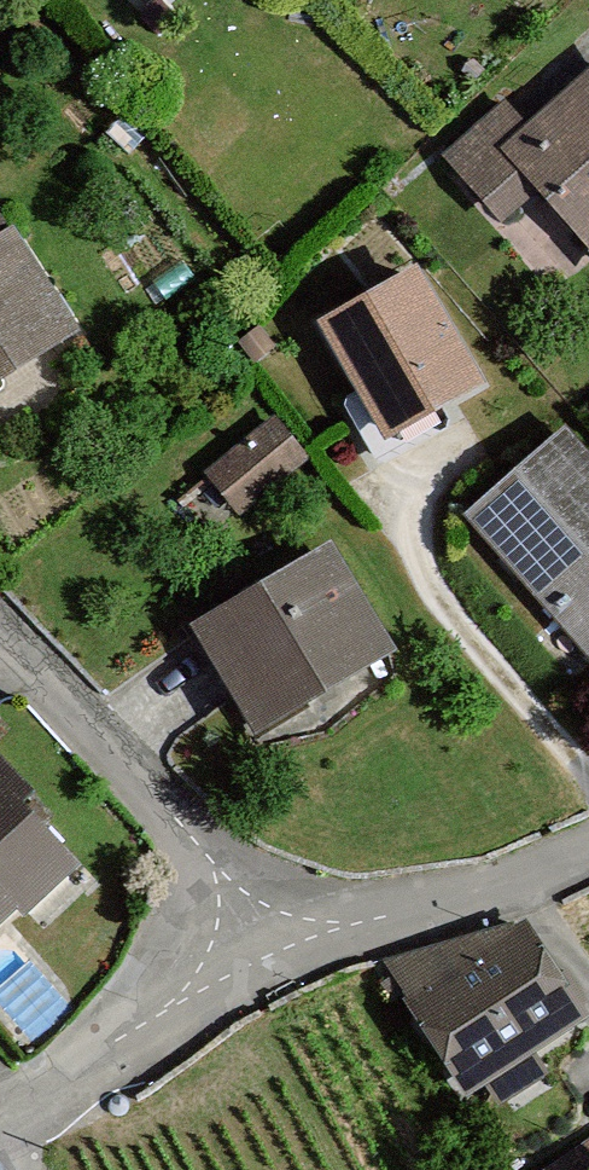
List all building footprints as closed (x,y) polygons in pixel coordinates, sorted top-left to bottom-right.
[(448,145),(549,253),(583,221),(588,228),(588,80),(544,123),(511,87),(448,145)] [(79,335),(9,233),(0,239),(0,389),(79,335)] [(440,259),(338,310),(402,437),(504,386),(440,259)] [(247,510),(317,454),(280,408),(210,464),(247,510)] [(581,678),(588,670),(588,455),(567,431),(452,534),(581,678)] [(330,546),(188,627),(250,736),(392,655),(330,546)] [(82,870),(0,766),(0,934),(82,870)] [(381,968),(477,1133),(588,1041),(588,1022),(525,919),(381,968)] [(548,1169),(588,1169),(588,1142),(548,1169)]
